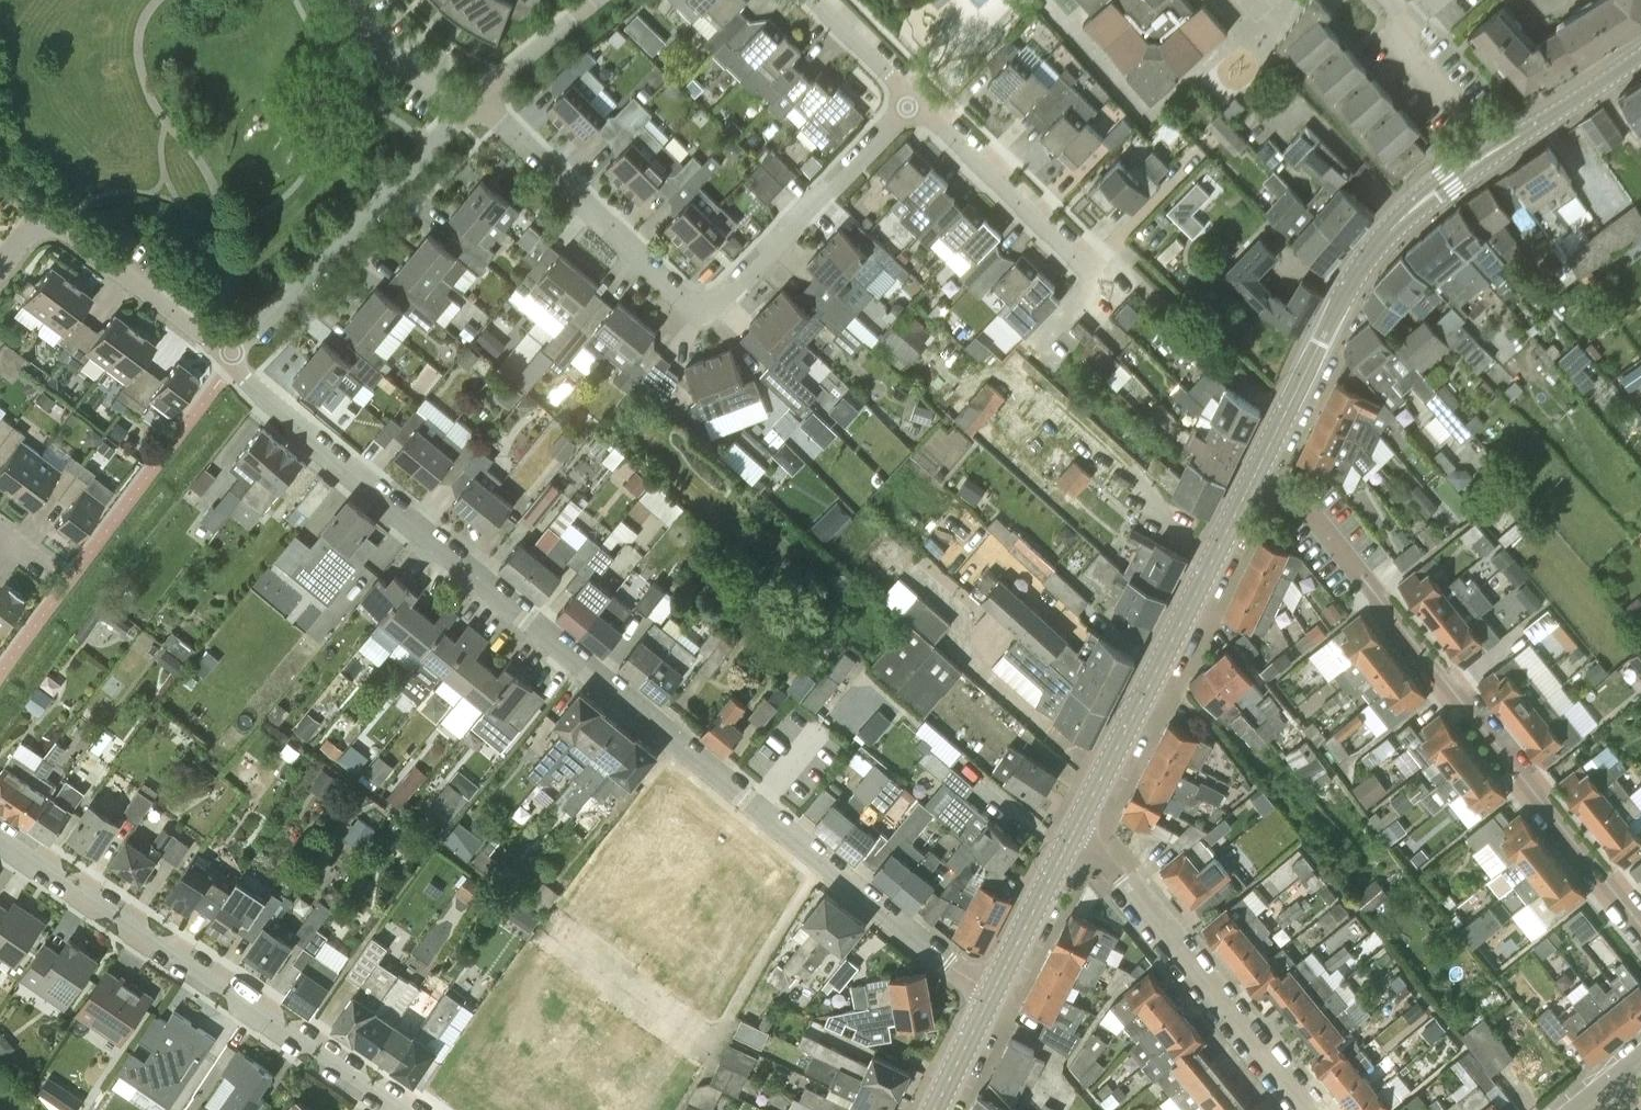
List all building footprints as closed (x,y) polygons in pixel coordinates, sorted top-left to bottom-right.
[(510,14),(514,2),(513,1),(510,0),(437,0),(441,4),(455,16),(469,25),(486,35),(500,40),(510,14)] [(514,2),(510,14),(522,18),(544,0),(513,0),(513,1),(514,2)] [(715,0),(671,0),(694,22),(704,12),(715,0)] [(704,12),(719,27),(705,42),(715,52),(748,19),(738,9),(747,0),(715,0),(704,12)] [(1093,15),(1084,23),(1126,70),(1127,69),(1131,74),(1127,78),(1144,97),(1145,97),(1151,105),(1159,98),(1178,82),(1174,78),(1180,72),(1181,73),(1228,32),(1203,4),(1194,11),(1184,0),(1080,0),(1093,15)] [(1320,0),(1311,0),(1279,49),(1395,179),(1427,151),(1421,145),(1415,138),(1422,132),(1399,108),(1397,110),(1389,102),(1393,99),(1373,78),(1370,80),(1363,72),(1365,70),(1347,47),(1344,50),(1336,42),(1339,40),(1324,22),(1332,14),(1320,0)] [(1581,63),(1640,26),(1640,0),(1606,0),(1559,29),(1581,63)] [(1581,63),(1559,29),(1558,28),(1536,42),(1503,6),(1466,38),(1493,66),(1499,61),(1525,89),(1535,83),(1540,89),(1581,63)] [(666,40),(637,13),(625,26),(653,54),(666,40)] [(757,64),(786,35),(769,19),(759,29),(748,19),(731,37),(715,52),(714,55),(724,65),(728,65),(743,80),(757,64)] [(784,91),(803,72),(792,61),(802,51),(786,35),(757,64),(743,80),(754,90),(765,93),(773,101),(774,100),(784,90),(784,91)] [(1005,100),(1045,59),(1029,43),(1022,50),(1011,41),(989,63),(999,73),(989,84),(1005,100)] [(565,125),(592,98),(607,84),(590,67),(597,59),(587,49),(567,66),(555,77),(567,89),(548,108),(565,125)] [(662,55),(657,60),(663,66),(668,61),(662,55)] [(1045,59),(1005,100),(1021,116),(1032,105),(1042,115),(1071,85),(1045,59)] [(810,116),(839,87),(823,71),(812,81),(803,72),(784,91),(784,90),(774,100),(785,111),(795,101),(810,116)] [(695,97),(704,88),(693,78),(685,86),(695,97)] [(1618,95),(1640,133),(1640,132),(1640,79),(1618,95)] [(664,90),(675,98),(682,88),(670,80),(664,90)] [(1098,111),(1071,85),(1042,115),(1052,125),(1042,136),(1058,152),(1087,122),(1098,111)] [(644,101),(652,94),(644,86),(637,93),(644,101)] [(800,126),(827,152),(859,119),(856,116),(856,109),(853,106),(856,103),(839,87),(810,116),(800,126)] [(625,124),(644,105),(635,96),(616,114),(625,124)] [(1236,97),(1221,112),(1230,121),(1245,107),(1236,97)] [(592,98),(565,125),(582,142),(609,115),(592,98)] [(651,157),(665,143),(645,122),(653,114),(644,105),(625,124),(634,133),(634,140),(607,167),(624,184),(651,157)] [(1600,154),(1625,138),(1604,107),(1579,124),(1600,154)] [(1235,153),(1247,142),(1219,113),(1207,124),(1235,153)] [(1113,149),(1134,127),(1125,118),(1104,140),(1113,149)] [(725,128),(736,138),(744,129),(733,119),(725,128)] [(1087,122),(1058,152),(1075,168),(1103,138),(1087,122)] [(1307,125),(1282,154),(1283,155),(1298,169),(1302,165),(1332,195),(1354,170),(1307,125)] [(726,145),(726,152),(731,156),(737,156),(742,151),(741,144),(737,140),(730,140),(726,145)] [(1283,155),(1282,154),(1269,140),(1256,152),(1271,168),(1273,166),(1280,158),(1283,155)] [(685,183),(703,164),(694,155),(685,163),(665,143),(651,157),(624,184),(641,201),(660,182),(673,194),(685,183)] [(767,145),(756,156),(762,163),(764,165),(775,153),(767,145)] [(1509,173),(1523,194),(1553,238),(1567,228),(1553,209),(1577,193),(1570,181),(1572,180),(1548,146),(1509,173)] [(904,197),(932,166),(916,150),(905,161),(896,152),(877,171),(904,197)] [(761,164),(784,186),(796,173),(775,153),(764,165),(762,163),(761,164)] [(714,154),(703,164),(712,173),(722,162),(714,154)] [(1280,158),(1273,166),(1278,172),(1286,163),(1280,158)] [(1129,169),(1119,159),(1089,191),(1109,210),(1120,199),(1134,213),(1161,185),(1140,164),(1134,164),(1129,169)] [(694,191),(712,173),(703,164),(685,183),(694,191)] [(769,202),(784,186),(761,164),(746,180),(769,202)] [(919,233),(949,202),(939,193),(949,183),(932,166),(904,197),(913,205),(902,216),(919,233)] [(1508,206),(1523,194),(1509,173),(1493,184),(1508,206)] [(522,211),(483,179),(467,198),(494,220),(505,228),(506,230),(522,211)] [(710,216),(693,199),(697,194),(694,191),(685,183),(673,194),(685,206),(666,226),(683,243),(684,242),(710,216)] [(1514,268),(1528,258),(1514,240),(1515,240),(1501,224),(1511,217),(1491,184),(1465,200),(1487,234),(1514,268)] [(1323,186),(1307,206),(1315,212),(1348,246),(1376,213),(1341,185),(1332,195),(1323,186)] [(1315,212),(1307,206),(1302,201),(1303,200),(1289,188),(1265,213),(1282,229),(1292,238),(1328,271),(1330,268),(1329,267),(1348,246),(1315,212)] [(941,233),(957,248),(986,218),(969,202),(964,208),(955,199),(954,197),(949,202),(919,233),(930,244),(941,233)] [(505,228),(494,220),(467,198),(452,217),(462,225),(454,235),(462,242),(488,263),(497,252),(490,246),(505,228)] [(1640,238),(1640,211),(1636,204),(1568,255),(1584,275),(1634,238),(1636,242),(1640,238)] [(735,219),(721,205),(710,216),(684,242),(701,260),(706,254),(711,254),(711,250),(734,226),(735,219)] [(1470,258),(1486,278),(1505,263),(1486,240),(1460,206),(1442,222),(1470,258)] [(868,229),(875,222),(868,215),(861,223),(868,229)] [(1002,234),(986,218),(957,248),(946,259),(962,274),(959,277),(971,287),(1002,255),(992,245),(1002,234)] [(1438,282),(1452,298),(1473,279),(1481,289),(1490,282),(1486,278),(1470,258),(1442,222),(1408,251),(1436,284),(1438,282)] [(824,245),(852,272),(878,297),(897,277),(875,256),(884,246),(863,227),(852,239),(841,228),(824,245)] [(1150,255),(1182,285),(1194,272),(1175,254),(1187,242),(1175,229),(1150,255)] [(462,242),(454,235),(445,245),(430,233),(415,252),(454,284),(469,265),(480,273),(488,263),(462,242)] [(523,257),(535,265),(543,255),(551,244),(541,236),(530,249),(523,257)] [(1286,301),(1259,276),(1279,256),(1260,237),(1223,274),(1260,310),(1262,308),(1299,330),(1322,290),(1301,278),(1286,301)] [(835,289),(852,272),(824,245),(808,263),(835,289)] [(905,280),(911,273),(903,265),(884,246),(875,256),(897,277),(899,275),(905,280)] [(447,292),(454,284),(415,252),(399,270),(410,279),(401,289),(410,296),(437,319),(454,298),(447,292)] [(558,295),(580,268),(561,253),(553,263),(543,255),(535,265),(516,287),(527,295),(530,291),(549,307),(558,295)] [(1011,300),(1039,270),(1023,254),(1013,265),(1002,255),(971,287),(982,298),(995,284),(1011,300)] [(1384,331),(1403,311),(1431,283),(1402,255),(1375,283),(1363,304),(1384,331)] [(1574,268),(1567,259),(1555,269),(1561,277),(1574,268)] [(42,321),(71,282),(51,266),(36,286),(29,280),(19,292),(27,298),(22,305),(42,321)] [(599,284),(580,268),(549,307),(567,321),(544,349),(555,358),(584,323),(573,315),(599,284)] [(1592,269),(1584,275),(1582,277),(1591,289),(1601,281),(1592,269)] [(1039,270),(1011,300),(1027,315),(1017,325),(1027,335),(1055,306),(1045,297),(1056,286),(1039,270)] [(1576,284),(1573,280),(1565,285),(1560,279),(1550,287),(1555,293),(1552,296),(1555,299),(1576,284)] [(70,350),(89,325),(78,317),(92,298),(71,282),(42,321),(62,335),(58,341),(70,350)] [(410,296),(401,289),(393,299),(378,287),(362,305),(389,328),(404,310),(428,330),(437,319),(410,296)] [(818,315),(811,315),(784,288),(767,306),(794,332),(797,335),(807,344),(826,323),(818,315)] [(827,306),(846,324),(855,315),(836,296),(827,306)] [(638,316),(619,300),(594,332),(584,323),(555,358),(565,367),(584,344),(603,359),(608,353),(638,316)] [(1142,314),(1128,301),(1115,315),(1129,328),(1142,314)] [(891,306),(899,313),(906,306),(901,302),(895,302),(891,306)] [(374,347),(389,328),(362,305),(347,324),(357,333),(349,343),(357,350),(380,368),(388,358),(374,347)] [(1481,342),(1462,322),(1465,319),(1464,318),(1453,305),(1431,326),(1444,339),(1445,338),(1464,358),(1481,342)] [(819,395),(778,357),(777,356),(797,335),(794,332),(767,306),(750,323),(767,339),(754,352),(770,366),(770,365),(811,404),(819,395)] [(826,323),(837,333),(834,337),(853,355),(865,341),(846,324),(827,306),(818,315),(826,323)] [(877,347),(903,371),(909,365),(926,346),(961,376),(970,366),(972,362),(938,333),(909,310),(897,324),(882,341),(877,347)] [(858,312),(850,323),(876,342),(884,331),(858,312)] [(106,368),(135,330),(114,314),(99,333),(89,325),(70,350),(63,359),(78,370),(89,356),(106,368)] [(608,353),(630,372),(639,362),(650,371),(664,355),(648,342),(657,332),(638,316),(608,353)] [(1444,339),(1431,326),(1424,318),(1396,342),(1399,346),(1416,368),(1417,366),(1447,342),(1444,339)] [(1407,398),(1404,393),(1413,385),(1425,399),(1436,390),(1417,366),(1416,368),(1399,346),(1394,350),(1371,321),(1339,347),(1352,364),(1374,390),(1393,409),(1407,398)] [(1085,341),(1092,333),(1080,322),(1073,330),(1074,331),(1085,341)] [(475,332),(466,325),(459,333),(468,340),(475,332)] [(477,338),(486,346),(497,334),(487,326),(477,338)] [(121,413),(127,406),(152,373),(141,364),(156,345),(135,330),(106,368),(125,383),(115,397),(116,398),(110,405),(121,413)] [(1088,360),(1105,342),(1096,332),(1078,351),(1088,360)] [(965,347),(978,359),(990,347),(977,334),(965,347)] [(1602,355),(1591,340),(1586,344),(1597,359),(1602,355)] [(357,350),(349,343),(341,353),(325,341),(310,359),(337,382),(348,368),(373,388),(386,372),(380,368),(357,350)] [(21,370),(29,360),(4,342),(0,347),(0,354),(21,370)] [(1105,342),(1088,360),(1107,378),(1122,362),(1113,353),(1115,351),(1105,342)] [(481,356),(470,347),(458,360),(469,370),(481,356)] [(708,357),(729,409),(763,396),(756,379),(745,383),(731,348),(708,357)] [(0,354),(0,373),(12,382),(21,370),(0,354)] [(659,396),(678,373),(669,365),(672,361),(664,355),(650,371),(634,390),(643,399),(651,389),(659,396)] [(706,418),(729,409),(708,357),(686,365),(700,401),(691,406),(706,418)] [(321,400),(337,382),(310,359),(294,378),(321,400)] [(152,373),(127,406),(139,415),(149,401),(170,416),(194,384),(199,378),(177,361),(163,381),(152,373)] [(634,390),(650,371),(639,362),(630,372),(621,384),(632,393),(634,390)] [(1396,412),(1393,409),(1374,390),(1352,364),(1344,384),(1338,382),(1339,381),(1337,380),(1327,400),(1367,420),(1371,424),(1382,433),(1396,412)] [(1622,377),(1631,390),(1640,383),(1640,364),(1622,377)] [(801,414),(811,404),(770,365),(770,366),(761,375),(801,414)] [(1218,421),(1246,439),(1260,410),(1250,403),(1249,404),(1225,387),(1207,370),(1189,391),(1180,383),(1218,421)] [(51,373),(44,382),(54,390),(58,386),(56,377),(51,373)] [(38,388),(32,378),(26,382),(21,385),(27,394),(38,388)] [(524,392),(508,379),(495,394),(511,407),(524,392)] [(1485,380),(1477,388),(1488,399),(1496,391),(1485,380)] [(1515,380),(1502,392),(1510,400),(1523,388),(1515,380)] [(972,436),(1006,398),(987,381),(968,402),(954,419),(972,436)] [(1237,458),(1246,439),(1218,421),(1180,383),(1173,391),(1200,415),(1191,435),(1237,458)] [(56,400),(43,390),(36,400),(49,409),(56,400)] [(1463,443),(1474,433),(1436,390),(1425,399),(1463,443)] [(526,408),(534,407),(539,401),(528,392),(520,402),(526,408)] [(855,423),(862,404),(841,396),(834,414),(855,423)] [(1372,453),(1382,433),(1371,424),(1367,420),(1327,400),(1318,419),(1332,427),(1363,442),(1372,453)] [(936,410),(922,405),(917,420),(931,424),(936,410)] [(415,469),(446,431),(417,407),(402,425),(395,434),(405,443),(396,453),(415,469)] [(13,425),(1,416),(0,418),(0,443),(13,425)] [(395,434),(402,425),(391,417),(375,436),(386,445),(395,434)] [(1372,453),(1363,442),(1332,427),(1318,419),(1309,438),(1337,453),(1353,461),(1366,476),(1380,463),(1372,453)] [(41,454),(21,440),(25,434),(13,425),(0,443),(0,454),(6,458),(0,466),(0,484),(12,493),(41,454)] [(104,435),(92,426),(83,438),(95,447),(104,435)] [(241,496),(285,445),(264,427),(231,467),(240,475),(231,486),(216,505),(213,503),(202,516),(218,529),(231,510),(241,496)] [(452,482),(481,448),(469,438),(464,445),(446,431),(415,469),(434,484),(442,473),(452,482)] [(567,454),(577,442),(564,432),(555,444),(567,454)] [(1226,480),(1237,458),(1191,435),(1186,444),(1183,450),(1192,459),(1226,480)] [(115,448),(103,438),(96,447),(109,456),(115,448)] [(1344,479),(1353,461),(1337,453),(1309,438),(1298,460),(1300,460),(1325,472),(1328,473),(1340,479),(1341,478),(1344,479)] [(730,450),(747,462),(755,450),(737,439),(730,450)] [(790,441),(779,453),(797,470),(808,458),(790,441)] [(1075,498),(1081,492),(1094,476),(1076,461),(1079,458),(1061,442),(1041,464),(1058,479),(1057,480),(1075,498)] [(241,496),(231,510),(252,527),(305,461),(285,445),(241,496)] [(616,445),(604,460),(614,468),(626,453),(616,445)] [(473,516),(495,489),(503,479),(488,467),(495,459),(481,448),(452,482),(463,490),(454,501),(473,516)] [(1479,470),(1490,459),(1480,449),(1469,460),(1479,470)] [(1226,480),(1192,459),(1182,477),(1156,453),(1148,469),(1175,493),(1209,514),(1226,480)] [(58,498),(84,464),(72,455),(61,469),(41,454),(12,493),(33,509),(47,489),(58,498)] [(84,464),(58,498),(69,506),(54,525),(76,541),(81,535),(105,503),(84,487),(95,473),(84,464)] [(201,494),(217,476),(206,467),(191,485),(201,494)] [(1457,467),(1449,474),(1461,487),(1474,475),(1466,467),(1457,467)] [(625,483),(638,495),(650,481),(638,469),(625,483)] [(971,473),(961,489),(980,501),(990,486),(971,473)] [(309,517),(334,486),(321,476),(296,507),(309,517)] [(768,483),(760,476),(753,483),(761,490),(768,483)] [(552,479),(537,498),(549,509),(565,490),(552,479)] [(670,523),(685,507),(655,480),(640,496),(670,523)] [(1438,506),(1418,483),(1407,493),(1427,516),(1438,506)] [(495,489),(473,516),(491,531),(500,521),(510,529),(517,521),(507,512),(514,504),(495,489)] [(584,494),(578,501),(584,506),(590,499),(584,494)] [(534,528),(549,509),(537,498),(521,517),(534,528)] [(365,532),(375,520),(351,499),(312,545),(296,532),(275,559),(291,572),(302,559),(339,591),(379,543),(378,542),(375,545),(364,536),(367,533),(365,532)] [(841,526),(827,511),(808,529),(823,544),(841,526)] [(1013,530),(998,516),(988,526),(1010,546),(1008,548),(1078,613),(1089,602),(1020,537),(1022,536),(1014,529),(1013,530)] [(1431,548),(1444,537),(1430,522),(1418,533),(1431,548)] [(1495,546),(1476,522),(1459,535),(1467,545),(1472,542),(1483,555),(1495,546)] [(541,558),(561,533),(550,524),(530,548),(521,541),(501,565),(521,582),(541,558)] [(1077,532),(1067,524),(1058,535),(1069,544),(1077,532)] [(1412,539),(1403,526),(1392,535),(1401,547),(1412,539)] [(1136,581),(1167,595),(1187,557),(1156,541),(1157,539),(1138,530),(1133,527),(1127,539),(1139,546),(1125,572),(1136,581)] [(1499,536),(1510,550),(1524,538),(1518,529),(1509,528),(1499,536)] [(579,569),(601,543),(590,534),(578,547),(561,533),(541,558),(521,582),(544,602),(565,578),(559,573),(568,560),(579,569)] [(1251,557),(1292,578),(1301,558),(1280,548),(1280,546),(1261,537),(1251,557)] [(1403,570),(1425,552),(1416,541),(1394,558),(1403,570)] [(616,556),(610,551),(601,543),(579,569),(578,571),(567,585),(575,592),(557,613),(580,632),(614,593),(597,580),(616,556)] [(1503,568),(1515,558),(1505,546),(1492,556),(1502,568),(1503,568)] [(1136,581),(1125,572),(1101,551),(1082,572),(1116,601),(1114,603),(1131,618),(1123,633),(1141,644),(1167,595),(1136,581)] [(1417,609),(1442,588),(1432,576),(1444,566),(1434,555),(1422,564),(1397,584),(1417,609)] [(1282,597),(1292,578),(1251,557),(1242,577),(1282,597)] [(1515,558),(1503,568),(1510,577),(1523,566),(1516,557),(1515,558)] [(276,560),(255,584),(308,632),(330,609),(276,560)] [(845,578),(835,569),(827,578),(837,587),(845,578)] [(384,617),(415,580),(405,571),(401,575),(398,573),(390,582),(381,575),(361,598),(384,617)] [(1076,685),(1111,706),(1135,658),(1092,628),(1080,651),(1052,627),(1054,624),(1050,623),(1049,625),(1000,580),(999,581),(988,571),(971,590),(982,600),(1076,685)] [(804,572),(789,577),(796,593),(810,587),(804,572)] [(1431,626),(1467,596),(1481,585),(1474,577),(1468,583),(1460,573),(1442,588),(1417,609),(1431,626)] [(1272,619),(1282,597),(1242,577),(1232,598),(1271,618),(1272,619)] [(678,578),(670,587),(677,594),(686,585),(678,578)] [(401,639),(425,611),(414,602),(426,588),(415,580),(384,617),(374,629),(394,646),(401,638),(401,639)] [(650,613),(667,589),(657,581),(639,605),(650,613)] [(26,598),(5,583),(0,590),(0,633),(26,598)] [(667,589),(650,613),(662,622),(681,599),(667,589)] [(1532,612),(1545,602),(1536,592),(1524,602),(1532,612)] [(614,593),(580,632),(606,652),(629,625),(623,621),(633,609),(614,593)] [(909,621),(934,644),(952,623),(920,594),(902,615),(909,621)] [(1444,642),(1480,613),(1467,596),(1431,626),(1444,642)] [(1264,635),(1272,619),(1271,618),(1232,598),(1224,615),(1252,630),(1252,629),(1264,635)] [(1629,606),(1637,615),(1640,611),(1640,601),(1638,598),(1629,606)] [(1093,742),(1111,706),(1076,685),(982,600),(980,601),(1019,637),(1006,652),(1045,688),(1036,704),(1093,742)] [(1333,622),(1344,614),(1334,600),(1323,608),(1333,622)] [(85,641),(102,616),(127,633),(128,632),(134,637),(139,630),(132,625),(108,608),(100,602),(76,635),(85,641)] [(422,656),(457,614),(447,606),(436,620),(425,611),(401,639),(422,656)] [(1560,621),(1549,607),(1525,627),(1536,640),(1552,627),(1570,650),(1581,642),(1562,619),(1560,621)] [(1480,613),(1444,642),(1463,667),(1482,652),(1493,645),(1501,639),(1494,631),(1480,613)] [(444,674),(478,632),(469,624),(457,638),(447,629),(458,615),(457,614),(422,656),(400,684),(421,701),(444,674)] [(1343,668),(1381,639),(1362,614),(1324,644),(1343,668)] [(640,681),(676,637),(655,620),(620,664),(640,681)] [(963,671),(934,644),(909,621),(869,666),(925,714),(944,692),(945,693),(963,671)] [(166,647),(172,652),(174,649),(189,661),(198,649),(174,630),(174,629),(168,623),(157,636),(168,645),(166,647)] [(1307,634),(1314,643),(1326,634),(1318,624),(1306,633),(1307,634)] [(833,643),(816,627),(809,635),(826,651),(833,643)] [(708,655),(723,638),(713,630),(698,648),(708,655)] [(455,702),(488,662),(478,654),(489,640),(478,632),(444,674),(446,675),(437,687),(455,702)] [(1249,657),(1259,650),(1245,632),(1235,639),(1237,641),(1249,657)] [(1304,652),(1314,643),(1307,634),(1306,633),(1296,641),(1304,652)] [(676,637),(640,681),(663,699),(685,671),(698,655),(676,637)] [(723,638),(708,655),(698,668),(709,677),(733,646),(723,638)] [(1343,668),(1342,669),(1356,685),(1358,684),(1395,656),(1381,639),(1343,668)] [(162,646),(154,641),(148,648),(156,654),(162,646)] [(1497,708),(1533,679),(1550,666),(1531,641),(1478,684),(1497,708)] [(1586,652),(1579,643),(1570,650),(1569,652),(1576,660),(1586,652)] [(1630,657),(1640,670),(1640,648),(1630,657)] [(158,660),(168,668),(177,656),(167,649),(158,660)] [(842,681),(859,660),(845,649),(828,670),(842,681)] [(1268,681),(1266,679),(1258,685),(1254,679),(1253,680),(1227,649),(1207,667),(1268,741),(1280,730),(1284,734),(1300,721),(1268,681)] [(204,676),(219,660),(210,650),(195,667),(204,676)] [(1284,652),(1266,666),(1260,671),(1266,679),(1268,681),(1276,675),(1280,671),(1292,662),(1284,652)] [(1395,656),(1358,684),(1363,691),(1371,701),(1408,672),(1395,656)] [(487,709),(490,704),(521,667),(511,658),(500,672),(488,662),(455,702),(477,720),(487,709)] [(1599,660),(1585,671),(1595,684),(1609,673),(1599,660)] [(801,699),(818,677),(804,666),(787,688),(801,699)] [(541,704),(527,694),(533,687),(527,682),(532,676),(521,667),(490,704),(507,718),(520,729),(541,704)] [(1256,750),(1268,741),(1207,667),(1190,682),(1218,715),(1220,714),(1229,725),(1232,722),(1241,734),(1242,733),(1256,750)] [(1377,734),(1389,725),(1427,696),(1408,672),(1371,701),(1359,710),(1365,718),(1377,734)] [(1511,725),(1547,697),(1533,679),(1497,708),(1511,725)] [(763,725),(789,693),(778,684),(752,717),(763,725)] [(1354,698),(1363,691),(1358,684),(1356,685),(1349,691),(1353,696),(1354,698)] [(1353,696),(1349,691),(1344,685),(1334,694),(1342,705),(1351,697),(1353,696)] [(40,715),(53,696),(40,687),(27,705),(40,715)] [(540,779),(600,705),(582,690),(555,723),(563,730),(528,773),(539,781),(540,780),(540,779)] [(725,752),(745,728),(734,719),(747,704),(734,693),(701,732),(725,752)] [(1334,694),(1323,702),(1331,713),(1342,705),(1334,694)] [(1549,722),(1560,713),(1547,697),(1511,725),(1524,742),(1550,722),(1549,722)] [(291,711),(278,700),(267,714),(280,725),(291,711)] [(577,776),(618,723),(601,708),(602,707),(600,705),(540,779),(540,780),(544,782),(550,783),(555,776),(558,778),(566,768),(576,777),(577,776)] [(893,720),(879,708),(869,720),(882,732),(893,720)] [(1359,710),(1328,737),(1325,740),(1340,761),(1351,753),(1339,739),(1365,718),(1359,710)] [(323,722),(308,711),(294,730),(309,741),(323,722)] [(1436,758),(1462,739),(1441,712),(1423,726),(1418,730),(1411,721),(1398,731),(1413,749),(1421,759),(1426,765),(1435,757),(1436,758)] [(1550,722),(1524,742),(1544,767),(1582,736),(1563,712),(1560,714),(1560,713),(1549,722),(1550,722)] [(1317,746),(1325,740),(1328,737),(1315,720),(1304,728),(1317,746)] [(1157,745),(1187,761),(1187,760),(1200,767),(1213,743),(1170,722),(1157,745)] [(575,813),(593,791),(637,739),(618,723),(577,776),(584,781),(564,804),(575,813)] [(1371,767),(1398,746),(1390,735),(1362,756),(1371,767)] [(343,748),(328,737),(321,746),(336,757),(343,748)] [(637,739),(593,791),(603,800),(613,787),(623,795),(658,753),(638,737),(637,739)] [(43,755),(44,754),(23,739),(0,773),(0,807),(5,810),(43,755)] [(1437,783),(1475,755),(1462,739),(1436,758),(1435,757),(1426,765),(1424,766),(1427,770),(1437,783)] [(1305,784),(1327,770),(1307,740),(1285,754),(1305,784)] [(300,751),(287,741),(280,752),(293,761),(300,751)] [(858,748),(876,763),(880,759),(862,744),(858,748)] [(1023,752),(1011,745),(995,770),(1006,778),(1005,779),(1038,800),(1055,773),(1023,751),(1023,752)] [(1181,773),(1187,761),(1157,745),(1145,768),(1192,793),(1192,792),(1195,794),(1200,783),(1181,773)] [(1628,768),(1610,746),(1585,767),(1582,764),(1557,784),(1576,808),(1617,778),(1628,768)] [(347,749),(339,759),(356,773),(364,763),(347,749)] [(28,826),(50,794),(56,783),(47,777),(56,764),(43,755),(5,810),(28,826)] [(1462,791),(1488,771),(1475,755),(1437,783),(1443,790),(1445,789),(1452,798),(1462,791)] [(187,782),(197,767),(183,758),(174,773),(187,782)] [(390,771),(377,760),(365,773),(378,784),(379,784),(390,771)] [(818,872),(673,760),(651,788),(795,901),(818,872)] [(837,802),(840,798),(825,786),(804,810),(818,821),(815,825),(835,841),(877,792),(891,775),(876,763),(854,789),(855,791),(846,801),(848,803),(843,808),(837,802)] [(993,861),(1001,868),(1021,843),(990,818),(981,810),(965,797),(975,786),(951,766),(941,776),(957,790),(938,812),(936,814),(944,821),(966,839),(978,849),(993,861)] [(339,778),(321,767),(307,788),(324,800),(339,778)] [(1187,802),(1192,793),(1145,768),(1133,792),(1163,808),(1170,793),(1187,802)] [(1374,771),(1353,787),(1369,807),(1390,791),(1374,771)] [(1488,771),(1462,791),(1481,815),(1507,795),(1488,771)] [(409,796),(421,783),(410,773),(397,786),(409,796)] [(1238,786),(1248,791),(1253,785),(1247,777),(1238,786)] [(1421,777),(1391,800),(1401,813),(1430,789),(1421,777)] [(839,794),(845,787),(834,778),(828,785),(839,794)] [(1590,826),(1631,794),(1617,778),(1576,808),(1590,826)] [(442,823),(466,792),(450,779),(426,810),(442,823)] [(50,794),(28,826),(52,842),(80,800),(71,794),(77,786),(68,780),(55,797),(50,794)] [(139,787),(154,797),(159,790),(144,781),(139,787)] [(1214,786),(1207,800),(1219,806),(1226,792),(1214,786)] [(137,823),(154,797),(139,787),(122,814),(137,823)] [(1264,814),(1276,804),(1264,790),(1252,800),(1264,814)] [(868,861),(889,837),(872,823),(889,802),(877,792),(835,841),(858,859),(862,855),(868,861)] [(1156,820),(1163,808),(1133,792),(1126,806),(1129,807),(1124,815),(1173,842),(1182,853),(1201,838),(1201,837),(1208,831),(1192,822),(1181,833),(1156,820)] [(1192,792),(1192,793),(1187,802),(1191,804),(1200,801),(1202,797),(1195,794),(1192,792)] [(1629,822),(1628,822),(1640,811),(1640,807),(1631,794),(1590,826),(1603,842),(1629,822)] [(894,890),(925,854),(914,844),(913,839),(935,813),(920,800),(917,805),(889,837),(868,861),(877,869),(873,873),(894,890)] [(1377,809),(1370,815),(1381,830),(1388,824),(1397,817),(1401,813),(1391,800),(1388,803),(1392,808),(1382,816),(1377,809)] [(98,852),(120,820),(92,801),(71,833),(98,852)] [(1506,863),(1540,836),(1521,812),(1510,821),(1501,809),(1467,835),(1477,849),(1488,840),(1506,863)] [(1629,822),(1603,842),(1623,867),(1640,852),(1640,811),(1628,822),(1629,822)] [(377,827),(360,816),(345,837),(362,849),(377,827)] [(631,831),(647,844),(657,831),(641,818),(631,831)] [(463,854),(479,836),(460,820),(445,838),(463,854)] [(1388,824),(1381,830),(1380,831),(1389,843),(1398,836),(1388,824)] [(140,881),(160,852),(173,832),(164,826),(148,850),(128,837),(112,862),(140,881)] [(424,839),(407,827),(396,843),(413,855),(424,839)] [(1026,837),(1020,831),(1015,837),(1021,842),(1026,837)] [(490,871),(499,860),(491,853),(504,837),(498,832),(475,858),(490,871)] [(177,864),(190,844),(179,837),(179,836),(165,856),(177,864)] [(1513,885),(1553,853),(1540,836),(1506,863),(1507,864),(1501,869),(1513,885)] [(1176,887),(1216,856),(1201,838),(1182,853),(1161,869),(1176,887)] [(691,860),(718,880),(730,865),(694,839),(684,852),(675,845),(664,859),(682,872),(691,860)] [(959,872),(965,865),(978,849),(966,839),(946,862),(959,872)] [(1429,855),(1422,847),(1412,856),(1418,864),(1429,855)] [(924,914),(940,893),(933,887),(935,884),(926,877),(942,858),(930,848),(925,854),(894,890),(916,908),(924,914)] [(212,914),(235,882),(208,864),(210,861),(196,852),(165,898),(188,914),(195,903),(212,914)] [(1527,902),(1567,871),(1553,853),(1513,885),(1527,902)] [(1292,865),(1296,870),(1302,877),(1315,867),(1304,855),(1292,865)] [(1216,856),(1176,887),(1193,908),(1194,907),(1203,918),(1239,889),(1228,875),(1230,874),(1216,856)] [(1015,879),(1001,868),(993,861),(986,875),(976,896),(963,889),(975,870),(965,865),(959,872),(940,893),(999,922),(1011,898),(1007,896),(1015,879)] [(1631,868),(1639,879),(1640,877),(1640,861),(1631,868)] [(1567,871),(1527,902),(1547,927),(1568,910),(1587,895),(1567,871)] [(481,884),(468,875),(455,894),(468,903),(481,884)] [(1368,914),(1391,896),(1376,877),(1354,895),(1368,914)] [(270,889),(264,898),(253,890),(238,879),(236,882),(235,882),(212,914),(205,925),(227,940),(237,925),(255,937),(282,897),(270,889)] [(544,913),(560,893),(544,880),(528,900),(544,913)] [(738,913),(764,923),(777,891),(752,880),(738,913)] [(1327,884),(1319,890),(1330,903),(1338,896),(1327,884)] [(1441,897),(1449,908),(1457,902),(1449,891),(1441,897)] [(796,969),(844,907),(827,892),(802,921),(812,929),(783,967),(778,963),(767,977),(775,984),(781,988),(796,969)] [(1302,903),(1309,898),(1310,897),(1307,892),(1298,899),(1302,903)] [(985,948),(999,922),(940,893),(924,914),(923,915),(933,924),(944,910),(963,921),(956,933),(985,948)] [(1217,946),(1257,913),(1243,895),(1203,928),(1217,946)] [(1306,909),(1302,903),(1298,899),(1298,898),(1287,907),(1295,918),(1306,909)] [(1302,903),(1306,909),(1313,903),(1309,898),(1302,903)] [(517,921),(526,907),(515,899),(505,913),(517,921)] [(304,945),(317,928),(332,908),(320,900),(297,931),(273,914),(245,953),(272,970),(293,941),(292,940),(294,938),(304,945)] [(1329,928),(1350,910),(1341,900),(1320,918),(1329,928)] [(0,905),(0,952),(15,963),(44,921),(15,901),(8,910),(0,905)] [(1474,946),(1478,943),(1495,929),(1504,921),(1490,903),(1469,921),(1460,929),(1474,946)] [(844,907),(796,969),(806,977),(832,945),(843,953),(865,924),(844,907)] [(1295,918),(1287,907),(1276,916),(1284,926),(1295,918)] [(1581,944),(1598,929),(1581,908),(1564,923),(1581,944)] [(427,981),(459,921),(441,911),(409,972),(427,981)] [(1060,935),(1106,957),(1113,944),(1114,945),(1119,936),(1076,912),(1072,921),(1068,919),(1060,935)] [(1457,912),(1451,917),(1457,926),(1464,921),(1457,912)] [(1267,932),(1271,929),(1257,913),(1217,946),(1231,962),(1267,932)] [(317,928),(304,945),(297,956),(307,963),(285,994),(311,1012),(335,976),(312,960),(328,936),(317,928)] [(1557,945),(1564,940),(1555,929),(1549,934),(1557,945)] [(1273,939),(1267,932),(1231,962),(1244,977),(1270,956),(1263,948),(1273,939)] [(355,1037),(401,972),(380,959),(390,945),(374,934),(348,973),(363,983),(331,1025),(353,1040),(355,1037)] [(1558,946),(1549,934),(1535,944),(1544,956),(1558,946)] [(1093,982),(1106,957),(1060,935),(1047,959),(1093,982)] [(97,959),(69,939),(60,952),(45,942),(21,978),(64,1007),(97,959)] [(1353,954),(1345,944),(1335,952),(1342,962),(1353,954)] [(1257,993),(1267,985),(1296,962),(1283,945),(1270,956),(1244,977),(1256,993),(1257,993)] [(1387,949),(1377,957),(1382,964),(1392,955),(1387,949)] [(1335,952),(1323,962),(1330,971),(1342,962),(1335,952)] [(839,992),(860,965),(848,955),(829,979),(831,980),(828,983),(839,992)] [(1305,955),(1296,962),(1267,985),(1280,1002),(1319,972),(1305,955)] [(1088,991),(1093,982),(1047,959),(1035,982),(1073,1001),(1080,987),(1088,991)] [(1640,1016),(1640,982),(1623,959),(1614,966),(1619,973),(1611,980),(1640,1016)] [(1141,961),(1132,970),(1139,973),(1146,968),(1141,961)] [(1139,973),(1132,970),(1118,963),(1118,964),(1105,988),(1115,994),(1139,973)] [(130,985),(107,969),(77,1014),(120,1044),(152,997),(132,982),(130,985)] [(1328,990),(1333,986),(1320,970),(1319,972),(1280,1002),(1293,1018),(1328,990)] [(856,1009),(930,995),(926,971),(888,977),(889,983),(867,987),(866,981),(852,984),(856,1009)] [(355,1037),(374,1050),(419,984),(401,972),(355,1037)] [(1129,1017),(1163,990),(1150,973),(1126,992),(1111,1004),(1101,1019),(1118,1031),(1123,1024),(1129,1017)] [(1407,982),(1400,973),(1390,981),(1397,990),(1407,982)] [(430,993),(419,984),(375,1051),(394,1064),(441,1000),(447,991),(452,983),(442,976),(430,993)] [(1341,1006),(1356,994),(1358,992),(1345,976),(1333,986),(1328,990),(1293,1018),(1305,1034),(1341,1006)] [(1611,980),(1610,980),(1614,984),(1608,989),(1599,978),(1590,985),(1591,988),(1590,988),(1590,989),(1626,1033),(1640,1021),(1640,1016),(1611,980)] [(1583,979),(1567,992),(1574,1001),(1579,1007),(1578,1008),(1609,1047),(1626,1033),(1590,989),(1590,988),(1583,979)] [(1081,1005),(1073,1001),(1035,982),(1024,1003),(1049,1016),(1040,1034),(1070,1055),(1084,1035),(1070,1026),(1081,1005)] [(1411,994),(1406,988),(1395,998),(1400,1003),(1411,994)] [(1141,1035),(1176,1005),(1163,990),(1129,1017),(1123,1024),(1138,1040),(1139,1038),(1141,1035)] [(441,1000),(394,1064),(392,1067),(415,1082),(438,1047),(428,1040),(432,1034),(440,1034),(462,1002),(447,991),(441,1000)] [(1354,1024),(1358,1021),(1370,1011),(1356,994),(1341,1006),(1305,1034),(1319,1052),(1335,1039),(1354,1024)] [(930,995),(856,1009),(830,1013),(826,1023),(844,1031),(848,1021),(863,1028),(896,1022),(897,1028),(935,1021),(930,995)] [(607,1023),(617,1004),(600,996),(585,1026),(610,1039),(616,1028),(607,1023)] [(1418,1000),(1400,1015),(1407,1024),(1425,1009),(1418,1000)] [(1152,1054),(1190,1023),(1176,1005),(1141,1035),(1139,1038),(1152,1054)] [(1609,1047),(1578,1008),(1562,1021),(1550,1005),(1536,1016),(1555,1039),(1569,1028),(1573,1034),(1593,1060),(1609,1047)] [(119,1073),(171,1107),(217,1033),(200,1021),(195,1025),(191,1022),(193,1018),(177,1006),(174,1011),(167,1023),(155,1015),(140,1038),(154,1048),(146,1059),(133,1050),(118,1073),(119,1073)] [(774,1017),(765,1013),(759,1024),(768,1029),(774,1017)] [(1492,1072),(1514,1054),(1484,1016),(1462,1034),(1492,1072)] [(762,1047),(769,1031),(743,1018),(735,1034),(762,1047)] [(1434,1018),(1420,1030),(1430,1042),(1444,1030),(1434,1018)] [(1324,1073),(1360,1046),(1356,1042),(1346,1050),(1338,1040),(1346,1034),(1347,1035),(1360,1024),(1359,1023),(1359,1022),(1358,1021),(1354,1024),(1335,1039),(1319,1052),(1311,1058),(1324,1073)] [(1204,1039),(1203,1038),(1190,1023),(1152,1054),(1147,1058),(1148,1060),(1142,1065),(1154,1079),(1154,1080),(1157,1078),(1196,1046),(1204,1039)] [(1079,1076),(1097,1055),(1109,1040),(1094,1029),(1070,1065),(1079,1076)] [(814,1053),(897,1093),(901,1095),(912,1072),(874,1054),(870,1064),(804,1033),(799,1044),(814,1051),(814,1053)] [(515,1097),(529,1077),(522,1072),(542,1044),(528,1035),(495,1084),(515,1097)] [(990,1082),(1013,1107),(1027,1079),(1033,1083),(1045,1060),(1034,1055),(1037,1049),(1011,1036),(991,1075),(993,1076),(990,1082)] [(721,1061),(749,1074),(756,1059),(730,1044),(721,1061)] [(1209,1061),(1196,1046),(1157,1078),(1170,1093),(1209,1061)] [(1338,1091),(1373,1063),(1368,1056),(1358,1065),(1351,1056),(1361,1047),(1360,1046),(1324,1073),(1338,1091)] [(265,1098),(259,1094),(274,1073),(254,1059),(240,1050),(226,1070),(229,1073),(208,1104),(217,1109),(256,1109),(265,1098)] [(897,1093),(814,1053),(806,1068),(832,1080),(830,1084),(855,1096),(853,1099),(876,1109),(889,1109),(897,1093)] [(1466,1109),(1499,1109),(1484,1092),(1497,1082),(1475,1054),(1464,1063),(1478,1080),(1456,1098),(1466,1109)] [(1097,1055),(1079,1076),(1087,1085),(1106,1065),(1097,1055)] [(738,1094),(749,1074),(721,1061),(711,1082),(724,1087),(738,1094)] [(1184,1109),(1223,1077),(1209,1061),(1170,1093),(1184,1109)] [(1351,1107),(1386,1079),(1373,1063),(1338,1091),(1351,1107)] [(84,1099),(49,1076),(39,1091),(67,1109),(76,1109),(84,1099)] [(748,1076),(743,1087),(755,1093),(760,1082),(748,1076)] [(1183,1109),(1218,1109),(1237,1094),(1223,1077),(1184,1109),(1183,1109)] [(1351,1107),(1353,1109),(1385,1109),(1391,1105),(1401,1097),(1386,1079),(1351,1107)] [(1104,1098),(1112,1090),(1114,1089),(1107,1081),(1097,1090),(1104,1098)] [(724,1087),(711,1082),(698,1085),(689,1100),(713,1109),(724,1087)] [(1013,1107),(990,1082),(984,1093),(978,1090),(969,1109),(1017,1109),(1013,1108),(1013,1107)] [(1113,1091),(1120,1099),(1128,1093),(1120,1084),(1114,1089),(1113,1091)] [(853,1099),(850,1105),(807,1085),(800,1099),(824,1109),(876,1109),(853,1099)] [(1112,1090),(1104,1098),(1101,1100),(1109,1109),(1121,1100),(1120,1099),(1113,1091),(1112,1090)] [(1413,1109),(1425,1100),(1418,1092),(1407,1102),(1413,1109)] [(1237,1094),(1218,1109),(1250,1109),(1237,1094)] [(800,1099),(795,1096),(788,1109),(824,1109),(800,1099)] [(1456,1098),(1446,1106),(1438,1096),(1429,1104),(1434,1109),(1466,1109),(1456,1098)] [(584,1109),(607,1109),(593,1099),(584,1109)] [(293,1109),(313,1109),(299,1100),(293,1109)] [(689,1101),(684,1109),(708,1109),(689,1101)] [(1061,1109),(1045,1101),(1041,1109),(1061,1109)]
